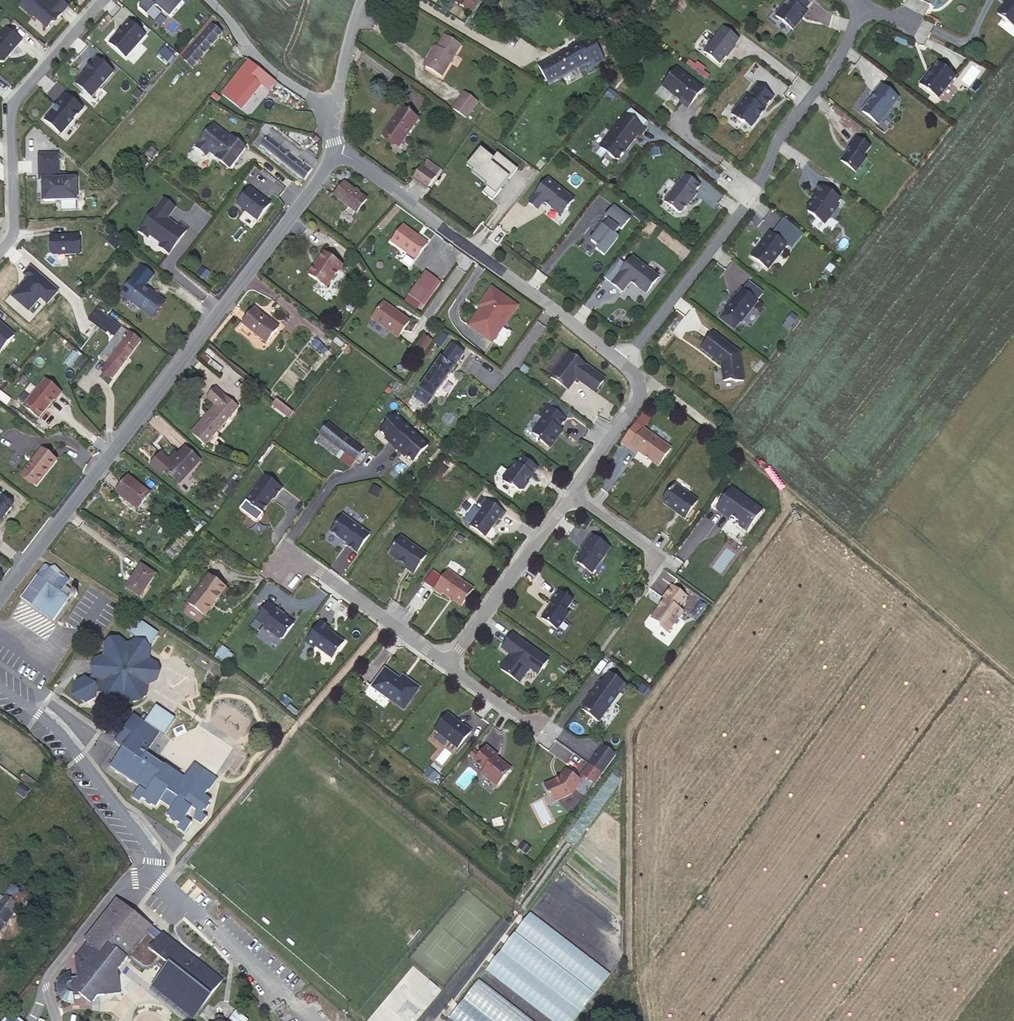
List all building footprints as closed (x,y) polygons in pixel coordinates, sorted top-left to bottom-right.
[(65,0),(50,0),(49,1),(48,0),(23,0),(20,5),(50,29),(71,5),(65,0)] [(179,0),(145,0),(139,8),(148,15),(154,6),(157,6),(169,16),(181,2),(179,0)] [(455,3),(471,12),(478,0),(457,0),(455,3)] [(773,16),(791,30),(804,13),(801,11),(810,0),(786,0),(773,16)] [(995,13),(1011,25),(1013,22),(1013,0),(1005,0),(995,13)] [(130,22),(111,44),(126,59),(147,35),(130,22)] [(22,42),(5,25),(0,33),(0,59),(4,63),(22,42)] [(223,33),(213,25),(183,59),(193,68),(223,33)] [(737,40),(721,28),(702,52),(718,65),(724,57),(726,53),(728,54),(733,48),(731,47),(737,40)] [(461,45),(445,35),(435,51),(433,50),(427,60),(429,61),(425,67),(442,77),(461,45)] [(592,37),(580,43),(580,42),(567,49),(569,51),(553,60),(552,58),(538,65),(547,83),(561,75),(560,74),(576,65),(580,72),(585,69),(588,74),(595,70),(594,67),(605,60),(592,37)] [(87,72),(77,84),(93,97),(114,72),(97,58),(86,71),(87,72)] [(953,76),(936,63),(932,69),(927,75),(925,74),(918,84),(937,98),(953,76)] [(686,109),(701,89),(674,68),(660,86),(679,101),(678,103),(686,109)] [(249,80),(242,75),(226,97),(223,94),(237,76),(231,71),(211,97),(217,102),(227,107),(231,102),(241,110),(261,85),(251,78),(249,80)] [(873,93),(859,111),(875,123),(895,97),(878,83),(872,92),(873,93)] [(771,97),(754,85),(745,97),(744,96),(729,115),(740,123),(743,122),(749,128),(758,118),(757,117),(762,110),(771,97)] [(464,117),(472,104),(467,101),(470,97),(466,94),(455,110),(464,117)] [(83,110),(66,95),(46,120),(62,135),(83,110)] [(418,119),(402,107),(383,135),(399,147),(418,119)] [(643,129),(624,114),(604,138),(622,152),(635,135),(637,137),(643,129)] [(214,124),(196,147),(207,156),(210,152),(217,157),(216,158),(230,169),(246,148),(232,137),(231,139),(226,136),(226,134),(214,124)] [(311,168),(316,162),(314,160),(316,156),(306,149),(304,153),(303,152),(304,151),(273,126),(272,127),(265,125),(261,130),(263,132),(253,144),(259,148),(258,149),(279,166),(282,162),(304,180),(312,169),(311,168)] [(305,141),(300,135),(296,134),(293,137),(299,145),(305,141)] [(868,147),(854,136),(846,146),(849,147),(839,161),(854,172),(855,171),(865,159),(861,156),(868,147)] [(158,152),(152,147),(145,155),(151,160),(158,152)] [(657,148),(647,149),(648,156),(658,155),(657,148)] [(509,180),(518,169),(497,153),(492,160),(480,150),(468,165),(476,172),(474,174),(489,185),(483,193),(493,201),(501,190),(500,189),(508,179),(509,180)] [(58,154),(39,154),(40,180),(43,180),(44,200),(76,200),(75,179),(64,178),(64,174),(59,174),(58,154)] [(870,163),(865,159),(855,171),(861,175),(870,163)] [(436,176),(429,187),(435,191),(446,175),(426,160),(422,166),(436,176)] [(279,166),(301,184),(304,180),(282,162),(279,166)] [(413,179),(427,189),(429,187),(436,176),(422,166),(413,179)] [(692,193),(698,186),(684,175),(679,182),(678,182),(662,201),(677,213),(679,212),(684,206),(683,206),(687,201),(688,202),(694,195),(692,193)] [(548,179),(529,203),(537,210),(544,202),(561,216),(574,200),(548,179)] [(367,199),(344,182),(334,196),(356,213),(367,199)] [(817,183),(810,193),(812,195),(804,206),(804,210),(820,222),(834,204),(832,203),(836,198),(817,183)] [(250,187),(237,205),(259,221),(271,204),(250,187)] [(163,198),(138,231),(145,236),(148,236),(149,235),(161,244),(160,245),(160,248),(168,254),(188,228),(181,223),(178,227),(167,218),(175,207),(163,198)] [(628,218),(612,206),(603,217),(606,220),(602,226),(598,223),(592,231),(595,233),(589,240),(595,245),(595,248),(594,249),(602,255),(616,237),(613,235),(617,229),(619,230),(628,218)] [(648,221),(641,231),(646,236),(654,226),(648,221)] [(418,235),(404,225),(392,242),(417,259),(428,245),(417,237),(418,235)] [(785,245),(768,233),(750,256),(767,269),(785,245)] [(81,235),(53,234),(52,253),(81,254),(81,235)] [(429,243),(418,235),(417,237),(428,245),(429,243)] [(335,277),(343,265),(325,252),(309,275),(336,295),(343,283),(335,277)] [(631,256),(610,283),(620,292),(629,281),(644,293),(657,277),(631,256)] [(826,261),(821,266),(826,271),(831,265),(826,261)] [(129,277),(131,278),(134,275),(143,282),(143,283),(145,285),(153,274),(139,263),(129,277)] [(426,272),(409,295),(422,304),(438,280),(426,272)] [(134,275),(122,291),(131,298),(130,300),(141,308),(142,306),(155,316),(164,302),(152,293),(153,291),(145,285),(143,283),(143,282),(134,275)] [(492,289),(480,306),(487,311),(476,327),(494,340),(517,307),(492,289)] [(757,301),(741,290),(736,296),(732,301),(731,300),(724,310),(740,323),(757,301)] [(122,291),(120,293),(130,300),(131,298),(122,291)] [(166,301),(153,291),(152,293),(164,302),(166,301)] [(384,303),(372,320),(398,338),(410,322),(384,303)] [(142,306),(141,308),(153,318),(155,316),(142,306)] [(97,309),(89,320),(105,333),(107,331),(114,322),(97,309)] [(278,328),(254,309),(242,324),(266,343),(278,328)] [(794,316),(788,312),(783,318),(789,322),(794,316)] [(0,320),(0,348),(2,350),(15,334),(0,320)] [(114,322),(107,331),(113,336),(120,327),(114,322)] [(140,342),(122,328),(100,357),(109,363),(102,372),(112,379),(140,342)] [(738,353),(711,332),(699,348),(720,364),(721,363),(723,365),(722,366),(720,369),(721,381),(730,380),(732,382),(740,381),(738,353)] [(423,333),(416,347),(425,351),(432,337),(423,333)] [(464,354),(452,344),(442,358),(414,398),(426,407),(464,354)] [(598,394),(608,381),(571,354),(553,378),(569,390),(572,389),(577,383),(579,380),(583,382),(598,394)] [(209,366),(219,374),(223,369),(213,361),(209,366)] [(46,380),(24,406),(39,419),(54,400),(55,401),(61,393),(46,380)] [(202,427),(199,424),(192,433),(205,445),(237,408),(216,388),(207,397),(216,405),(218,407),(202,427)] [(293,412),(277,400),(273,405),(289,417),(293,412)] [(216,405),(199,424),(202,427),(218,407),(216,405)] [(561,429),(568,420),(549,406),(542,416),(546,419),(535,433),(543,439),(543,442),(552,448),(558,440),(558,437),(563,431),(561,429)] [(411,430),(395,415),(380,431),(390,440),(389,442),(395,448),(411,430)] [(328,423),(319,434),(321,435),(355,461),(360,453),(363,450),(328,423)] [(428,445),(411,430),(395,448),(402,454),(403,452),(413,462),(428,445)] [(673,451),(646,431),(631,450),(639,456),(640,454),(660,468),(673,451)] [(355,461),(321,435),(315,442),(349,467),(355,461)] [(200,461),(185,447),(164,470),(179,483),(200,461)] [(56,460),(42,448),(22,474),(36,485),(56,460)] [(364,457),(360,453),(355,461),(359,463),(364,457)] [(539,469),(524,457),(519,463),(518,462),(512,470),(509,471),(504,477),(505,480),(505,481),(513,487),(514,487),(515,487),(521,491),(525,490),(530,483),(528,482),(531,478),(532,478),(539,469)] [(282,489),(265,475),(245,501),(262,514),(273,499),(274,500),(282,489)] [(150,494),(128,477),(116,492),(138,509),(150,494)] [(239,484),(232,479),(227,485),(229,487),(224,493),(229,497),(239,484)] [(699,503),(676,486),(664,502),(664,506),(670,510),(673,509),(679,514),(678,516),(686,522),(699,503)] [(732,486),(717,508),(730,517),(731,515),(739,521),(740,525),(744,528),(749,527),(762,509),(732,486)] [(0,500),(0,522),(13,505),(2,497),(1,499),(0,500)] [(507,513),(487,499),(482,506),(484,507),(471,525),(486,537),(500,519),(502,520),(507,513)] [(369,535),(342,515),(330,532),(339,538),(341,538),(344,540),(343,541),(347,544),(346,545),(357,553),(369,535)] [(401,536),(389,552),(406,564),(404,565),(414,572),(427,554),(401,536)] [(611,550),(593,536),(587,545),(588,546),(577,560),(578,564),(592,575),(611,550)] [(45,564),(37,576),(61,592),(65,586),(69,580),(45,564)] [(156,574),(141,565),(126,588),(140,597),(156,574)] [(443,592),(461,606),(473,588),(448,570),(434,589),(441,594),(443,592)] [(226,587),(209,574),(188,603),(205,615),(226,587)] [(61,592),(37,576),(21,599),(53,621),(71,596),(75,599),(78,594),(74,591),(73,592),(65,586),(61,592)] [(687,599),(672,588),(662,600),(667,603),(661,610),(658,611),(651,620),(660,627),(660,630),(667,635),(683,615),(678,611),(687,599)] [(573,601),(558,591),(550,602),(553,603),(541,619),(557,630),(569,614),(565,612),(573,601)] [(283,639),(294,624),(283,616),(284,614),(277,609),(276,610),(268,604),(257,619),(265,625),(263,628),(280,639),(283,639)] [(327,630),(328,628),(320,622),(305,643),(314,649),(315,647),(332,659),(344,642),(327,630)] [(512,634),(501,648),(510,655),(499,669),(518,683),(529,668),(537,675),(547,660),(512,634)] [(149,648),(138,640),(127,645),(118,638),(105,644),(105,656),(94,661),(93,675),(90,679),(86,677),(75,682),(74,696),(85,702),(96,697),(96,692),(102,692),(114,700),(124,695),(134,702),(146,696),(146,684),(157,679),(158,666),(148,659),(149,648)] [(410,686),(405,682),(384,667),(371,685),(402,708),(418,687),(412,682),(410,686)] [(629,686),(610,673),(604,681),(602,680),(583,707),(583,710),(600,722),(620,693),(623,695),(629,686)] [(451,717),(446,712),(432,729),(455,748),(470,730),(463,725),(462,726),(456,721),(455,722),(451,719),(451,717)] [(207,792),(184,777),(146,752),(153,742),(138,732),(145,722),(133,714),(115,741),(123,747),(110,766),(140,786),(132,797),(139,802),(142,798),(146,800),(145,802),(151,805),(151,804),(156,807),(160,801),(171,808),(167,815),(171,817),(170,819),(175,822),(176,821),(180,824),(177,828),(184,833),(192,822),(185,818),(192,807),(196,810),(193,819),(201,824),(208,817),(202,813),(205,809),(206,810),(209,805),(208,804),(211,800),(205,795),(207,792)] [(138,732),(153,742),(160,732),(145,722),(138,732)] [(604,773),(617,754),(604,744),(590,763),(591,763),(603,772),(604,773)] [(497,787),(511,770),(503,763),(501,763),(498,761),(499,760),(496,757),(498,756),(487,747),(480,755),(476,760),(475,761),(485,770),(484,772),(484,776),(497,787)] [(474,751),(470,756),(476,760),(480,755),(474,751)] [(195,762),(184,777),(207,792),(208,790),(210,791),(218,778),(195,762)] [(603,772),(591,763),(583,774),(587,776),(596,782),(603,772)] [(580,779),(567,770),(560,778),(546,785),(554,803),(574,794),(583,782),(580,779)] [(36,783),(25,775),(22,780),(32,788),(36,783)] [(502,817),(493,820),(495,828),(505,826),(502,817)] [(12,886),(6,895),(19,905),(25,896),(12,886)] [(6,895),(0,903),(0,932),(19,905),(6,895)] [(152,926),(141,917),(117,899),(85,939),(88,942),(76,957),(75,957),(78,977),(71,977),(71,972),(68,973),(65,974),(63,975),(61,977),(59,979),(59,981),(58,983),(58,985),(57,988),(58,991),(59,994),(60,996),(62,998),(64,1000),(65,1000),(68,1002),(71,1002),(74,1002),(73,996),(81,996),(82,995),(90,1002),(92,1000),(94,1001),(98,996),(121,993),(118,969),(127,957),(148,931),(152,926)] [(162,934),(152,926),(148,931),(157,939),(162,934)] [(148,931),(127,957),(140,968),(141,968),(142,969),(143,969),(143,970),(145,970),(147,970),(149,970),(149,969),(149,970),(150,969),(151,969),(151,968),(152,968),(153,968),(153,967),(154,967),(154,966),(155,965),(164,971),(152,987),(193,1018),(222,981),(162,934),(157,939),(148,931)] [(480,980),(450,1018),(453,1020),(533,1020),(480,980)] [(149,990),(189,1020),(191,1020),(193,1018),(152,987),(149,990)]
